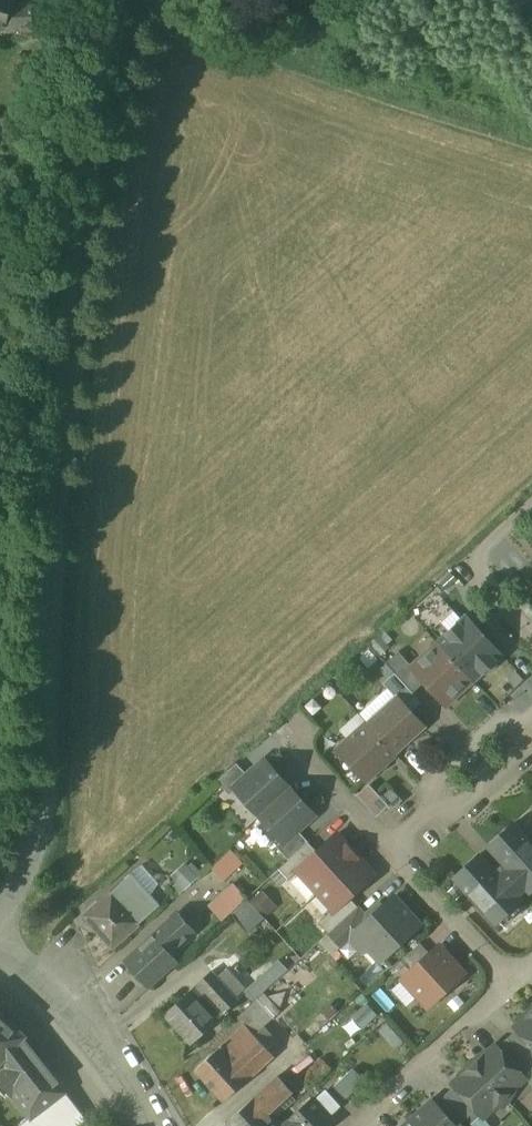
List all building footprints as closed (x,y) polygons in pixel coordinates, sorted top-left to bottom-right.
[(3,29),(4,25),(11,5),(12,0),(0,0),(0,28),(3,29)] [(32,3),(11,5),(4,25),(5,32),(34,30),(32,3)] [(456,661),(484,636),(467,617),(439,643),(456,661)] [(484,636),(456,661),(473,680),(501,655),(484,636)] [(413,666),(412,667),(425,682),(446,705),(473,680),(456,661),(439,643),(413,666)] [(413,666),(399,652),(386,664),(395,673),(413,693),(425,682),(412,667),(413,666)] [(413,693),(395,673),(384,683),(397,698),(398,697),(411,712),(422,702),(413,693)] [(397,698),(369,724),(396,753),(396,752),(424,726),(411,712),(398,697),(397,698)] [(369,724),(339,751),(366,780),(387,760),(386,760),(394,753),(395,754),(396,753),(369,724)] [(249,777),(236,789),(237,790),(260,815),(289,788),(266,762),(249,777)] [(237,764),(218,782),(230,796),(237,790),(236,789),(249,777),(237,764)] [(372,781),(359,792),(379,814),(391,802),(372,781)] [(289,788),(260,815),(283,840),(284,841),(297,829),(313,814),(289,788)] [(514,824),(531,844),(531,807),(514,824)] [(514,824),(489,846),(501,859),(501,860),(492,868),(491,868),(479,855),(455,877),(496,923),(521,901),(517,896),(526,887),(527,887),(531,892),(531,891),(531,844),(514,824)] [(297,829),(284,841),(283,840),(277,846),(289,860),(309,842),(297,829)] [(318,852),(298,870),(299,871),(319,893),(358,857),(337,834),(318,852)] [(289,860),(279,869),(289,879),(299,871),(298,870),(318,852),(309,842),(289,860)] [(231,850),(211,868),(223,882),(243,864),(231,850)] [(197,871),(185,857),(174,866),(186,880),(197,871)] [(358,857),(319,893),(334,910),(335,910),(350,897),(374,875),(358,857)] [(131,875),(111,893),(112,893),(86,916),(113,947),(139,924),(159,906),(131,875)] [(234,883),(209,906),(222,921),(247,898),(234,883)] [(350,897),(335,910),(334,910),(319,923),(329,934),(358,907),(350,897)] [(370,919),(355,932),(356,934),(381,961),(420,925),(394,897),(370,919)] [(250,901),(232,917),(248,934),(265,918),(250,901)] [(358,907),(329,934),(341,947),(356,934),(355,932),(370,919),(358,907)] [(178,913),(125,960),(149,988),(178,961),(171,953),(195,931),(178,913)] [(421,943),(401,961),(410,971),(430,953),(421,943)] [(410,971),(402,978),(429,1008),(465,975),(450,958),(449,958),(438,946),(430,953),(410,971)] [(279,961),(268,971),(277,980),(288,970),(279,961)] [(212,971),(165,1015),(192,1045),(217,1022),(217,1021),(226,1013),(227,1014),(229,1012),(228,1011),(239,1000),(212,971)] [(268,971),(254,984),(255,984),(263,993),(277,980),(268,971)] [(294,978),(289,973),(283,979),(288,984),(294,978)] [(255,984),(247,992),(256,1002),(264,994),(263,993),(255,984)] [(256,1002),(238,1018),(244,1025),(245,1024),(255,1035),(281,1011),(265,994),(264,994),(256,1002)] [(515,1027),(517,1030),(531,1046),(531,1011),(515,1027)] [(0,1012),(0,1063),(23,1039),(25,1036),(0,1012)] [(244,1025),(195,1071),(224,1102),(274,1056),(255,1035),(245,1024),(244,1025)] [(517,1030),(507,1038),(531,1065),(531,1046),(517,1030)] [(507,1038),(498,1047),(524,1076),(531,1069),(531,1065),(507,1038)] [(23,1039),(0,1063),(0,1069),(3,1069),(4,1067),(11,1075),(5,1080),(33,1116),(34,1117),(65,1093),(23,1039)] [(498,1047),(495,1045),(474,1064),(505,1098),(526,1079),(524,1076),(498,1047)] [(323,1061),(310,1073),(313,1076),(304,1083),(309,1089),(331,1070),(323,1061)] [(505,1098),(474,1064),(452,1083),(455,1086),(481,1115),(484,1118),(505,1098)] [(346,1094),(364,1076),(354,1065),(335,1083),(346,1094)] [(227,1124),(226,1123),(225,1125),(226,1125),(270,1125),(276,1120),(275,1120),(269,1113),(292,1091),(279,1076),(255,1098),(255,1097),(253,1099),(254,1099),(227,1124)] [(481,1115),(455,1086),(445,1095),(472,1124),(481,1115)] [(34,1117),(33,1116),(21,1125),(87,1125),(89,1123),(65,1093),(34,1117)] [(270,1125),(326,1125),(332,1121),(313,1100),(302,1110),(297,1111),(282,1125),(276,1119),(275,1120),(276,1120),(270,1125)] [(433,1101),(413,1119),(419,1125),(455,1125),(433,1101)]
